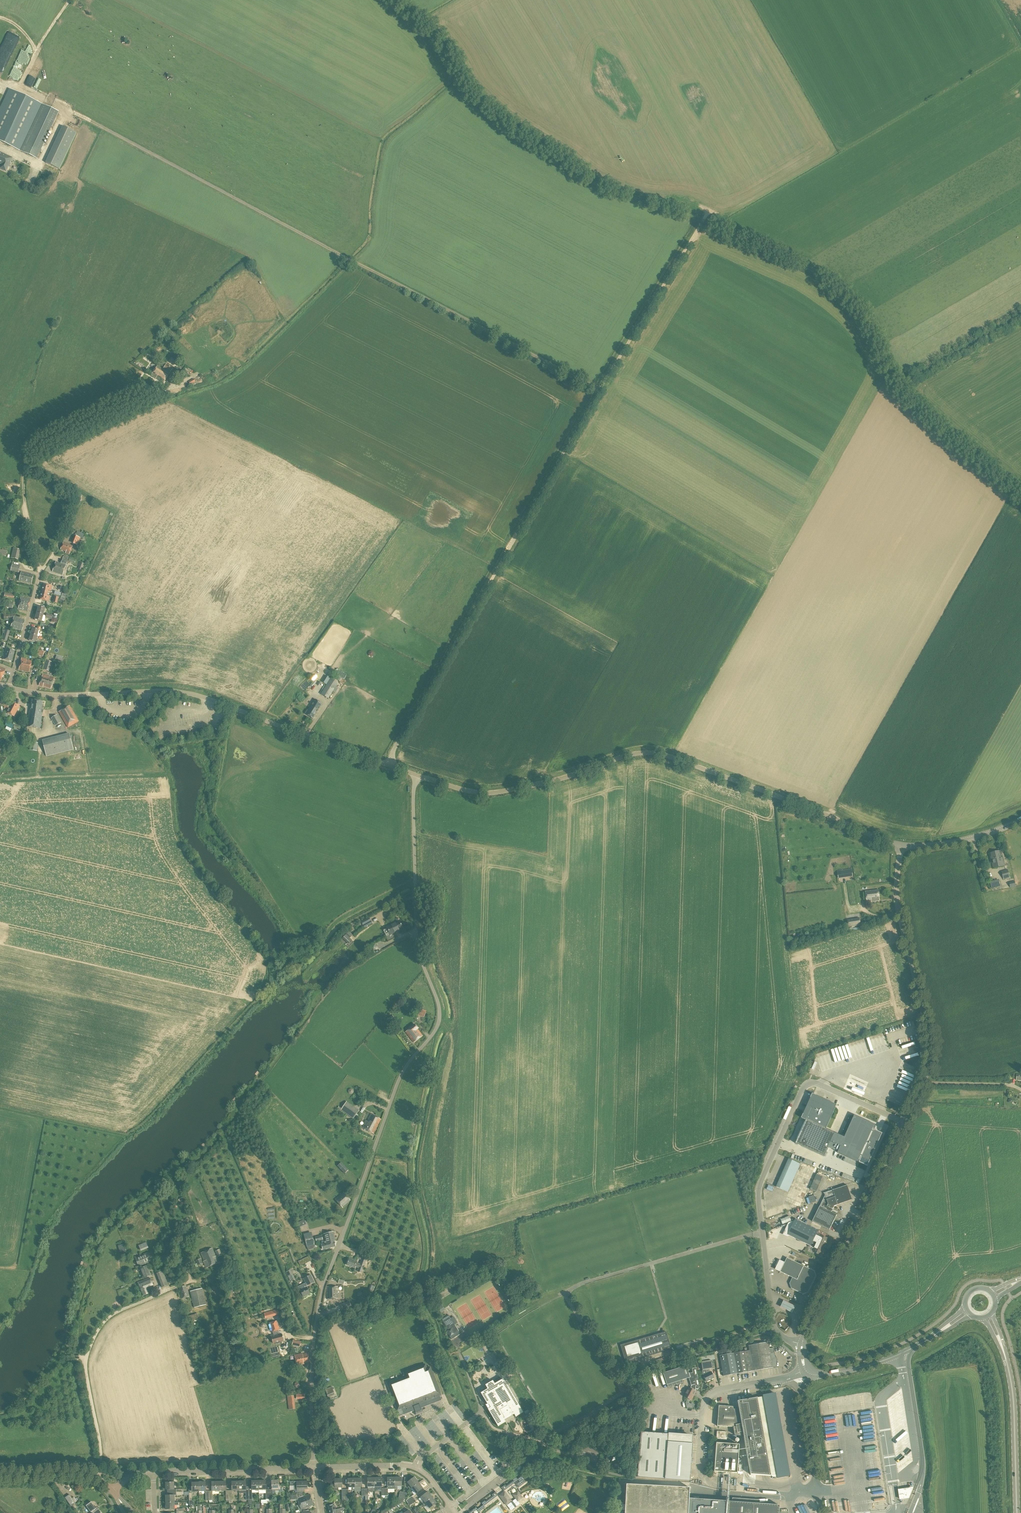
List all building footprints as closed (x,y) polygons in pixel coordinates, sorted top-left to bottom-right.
[(21,51),(17,61),(28,66),(32,55),(21,51)] [(0,111),(0,141),(37,158),(58,112),(10,89),(0,111)] [(59,169),(76,133),(62,126),(45,163),(59,169)] [(0,154),(0,163),(2,164),(0,168),(6,171),(10,163),(5,161),(8,156),(2,153),(2,155),(0,154)] [(718,208),(733,201),(731,197),(716,204),(718,208)] [(163,383),(173,368),(166,364),(162,370),(157,367),(151,376),(155,379),(156,378),(163,383)] [(77,545),(80,538),(74,535),(71,543),(77,545)] [(69,554),(73,546),(63,542),(61,549),(66,551),(65,553),(69,554)] [(18,559),(20,550),(13,548),(11,558),(18,559)] [(56,562),(53,571),(63,575),(66,565),(69,556),(64,554),(61,563),(56,562)] [(19,573),(20,566),(12,564),(11,571),(19,573)] [(32,584),(34,575),(21,572),(19,581),(32,584)] [(41,592),(47,593),(48,590),(51,591),(52,586),(43,584),(41,592)] [(67,596),(69,592),(64,591),(63,594),(62,593),(59,600),(64,601),(65,595),(67,596)] [(47,596),(47,593),(41,592),(40,599),(48,601),(49,596),(47,596)] [(28,610),(30,599),(21,597),(18,609),(22,610),(22,609),(28,610)] [(36,613),(43,615),(45,608),(38,606),(36,613)] [(24,620),(14,617),(15,613),(3,613),(4,620),(13,620),(10,627),(21,631),(24,620)] [(41,621),(43,615),(36,613),(34,619),(41,621)] [(30,634),(37,636),(38,630),(40,630),(41,628),(37,627),(36,629),(32,628),(30,634)] [(35,642),(37,636),(30,634),(29,640),(35,642)] [(11,662),(14,651),(6,648),(3,659),(11,662)] [(29,672),(32,661),(26,660),(26,659),(21,658),(18,670),(29,672)] [(51,688),(54,678),(43,674),(39,685),(43,687),(43,686),(51,688)] [(338,683),(325,675),(322,681),(320,681),(319,683),(323,685),(324,683),(327,685),(326,686),(325,685),(319,693),(328,699),(338,683)] [(0,704),(0,705),(4,707),(4,708),(6,709),(7,708),(8,708),(10,703),(2,700),(1,702),(0,704)] [(41,713),(43,701),(33,700),(31,710),(30,710),(27,727),(40,729),(42,713),(41,713)] [(313,719),(322,704),(315,700),(308,711),(307,710),(305,713),(306,714),(313,719)] [(12,702),(7,713),(14,716),(20,706),(12,702)] [(68,728),(79,721),(70,705),(58,712),(68,728)] [(55,726),(61,722),(57,715),(51,718),(55,726)] [(46,756),(73,750),(69,733),(42,740),(46,756)] [(37,751),(38,743),(30,742),(29,750),(37,751)] [(1001,859),(999,851),(990,853),(991,856),(990,857),(991,862),(992,868),(1004,865),(1002,859),(1001,859)] [(1004,880),(1005,880),(1005,879),(1010,877),(1008,869),(1001,871),(1004,880)] [(879,900),(878,890),(865,891),(866,901),(872,900),(872,901),(879,900)] [(848,927),(861,925),(860,918),(847,920),(848,927)] [(388,940),(394,937),(392,933),(403,928),(399,921),(387,927),(383,929),(388,940)] [(348,944),(352,940),(350,938),(352,935),(349,931),(342,938),(348,944)] [(414,1042),(423,1035),(417,1029),(418,1028),(415,1024),(405,1032),(414,1042)] [(826,1129),(837,1105),(813,1094),(802,1118),(806,1120),(796,1143),(824,1156),(830,1142),(835,1133),(826,1129)] [(353,1119),(359,1110),(346,1102),(341,1110),(353,1119)] [(374,1133),(381,1120),(370,1114),(367,1121),(366,1121),(362,1127),(374,1133)] [(844,1137),(835,1133),(830,1142),(840,1147),(837,1152),(868,1166),(883,1132),(875,1129),(876,1124),(854,1114),(844,1137)] [(788,1192),(800,1164),(789,1159),(776,1187),(788,1192)] [(344,1165),(340,1169),(344,1174),(348,1170),(344,1165)] [(852,1200),(847,1185),(824,1193),(825,1196),(821,1204),(833,1210),(834,1206),(852,1200)] [(342,1207),(350,1200),(343,1192),(335,1199),(342,1207)] [(833,1210),(821,1204),(813,1222),(829,1230),(837,1215),(831,1212),(833,1210)] [(810,1246),(818,1229),(795,1219),(794,1221),(788,1223),(783,1235),(788,1237),(789,1236),(810,1246)] [(818,1229),(810,1246),(811,1246),(812,1243),(816,1245),(813,1251),(821,1255),(825,1245),(827,1245),(829,1240),(827,1240),(828,1238),(817,1233),(819,1230),(818,1229)] [(323,1249),(336,1246),(334,1241),(335,1241),(333,1232),(324,1234),(326,1241),(324,1242),(325,1243),(322,1244),(323,1249)] [(307,1247),(315,1245),(312,1236),(304,1237),(307,1247)] [(120,1253),(126,1251),(124,1244),(118,1246),(120,1253)] [(216,1256),(212,1248),(201,1253),(204,1261),(203,1261),(206,1268),(219,1263),(216,1256)] [(139,1267),(151,1262),(147,1252),(135,1257),(139,1267)] [(364,1267),(367,1259),(362,1258),(360,1264),(357,1263),(357,1261),(349,1258),(347,1265),(355,1268),(355,1266),(359,1268),(360,1266),(364,1267)] [(813,1270),(787,1258),(785,1262),(778,1259),(775,1266),(776,1267),(775,1269),(780,1272),(792,1278),(790,1283),(791,1288),(803,1294),(808,1292),(816,1276),(814,1271),(813,1270)] [(143,1279),(151,1276),(147,1265),(139,1269),(143,1279)] [(295,1279),(291,1269),(286,1272),(290,1281),(295,1279)] [(162,1287),(168,1285),(163,1271),(156,1274),(162,1287)] [(303,1297),(310,1294),(306,1286),(306,1285),(314,1282),(311,1275),(303,1278),(305,1283),(298,1287),(303,1297)] [(143,1296),(148,1293),(147,1290),(154,1288),(150,1278),(138,1282),(143,1296)] [(182,1298),(189,1297),(186,1286),(179,1288),(182,1298)] [(327,1299),(338,1298),(338,1286),(326,1287),(327,1299)] [(194,1308),(206,1305),(202,1288),(190,1291),(194,1308)] [(796,1307),(785,1301),(781,1308),(793,1313),(796,1307)] [(194,1310),(193,1308),(187,1310),(189,1316),(185,1317),(187,1324),(197,1321),(196,1319),(199,1318),(197,1313),(197,1314),(196,1309),(194,1310)] [(266,1318),(279,1315),(278,1309),(264,1313),(266,1318)] [(451,1339),(460,1334),(449,1315),(441,1319),(448,1330),(447,1331),(451,1339)] [(277,1331),(280,1330),(278,1326),(282,1325),(281,1320),(269,1323),(271,1333),(274,1332),(273,1333),(274,1335),(271,1336),(273,1343),(280,1341),(278,1331),(277,1331)] [(625,1363),(629,1362),(671,1349),(666,1332),(659,1334),(659,1336),(656,1337),(655,1335),(639,1340),(640,1342),(624,1346),(627,1356),(623,1357),(625,1363)] [(744,1351),(734,1353),(738,1373),(772,1367),(776,1366),(776,1359),(774,1354),(773,1348),(769,1349),(768,1342),(748,1345),(750,1356),(745,1356),(744,1351)] [(310,1362),(308,1353),(302,1354),(302,1353),(295,1355),(297,1365),(304,1364),(304,1363),(310,1362)] [(723,1376),(738,1373),(734,1353),(720,1355),(723,1376)] [(709,1372),(709,1369),(712,1368),(711,1360),(715,1360),(714,1355),(700,1357),(702,1370),(702,1371),(702,1372),(702,1373),(702,1374),(703,1375),(706,1381),(714,1378),(711,1371),(710,1372),(709,1372)] [(415,1414),(423,1411),(422,1408),(441,1400),(439,1393),(440,1393),(430,1367),(427,1368),(425,1364),(404,1372),(405,1376),(387,1383),(400,1416),(401,1416),(403,1423),(414,1419),(412,1412),(413,1411),(415,1414)] [(686,1366),(663,1373),(667,1385),(667,1387),(670,1387),(670,1384),(671,1384),(671,1386),(674,1386),(674,1383),(675,1382),(675,1385),(678,1384),(678,1381),(679,1381),(679,1383),(682,1383),(682,1380),(688,1378),(691,1386),(690,1388),(689,1388),(684,1396),(691,1400),(695,1391),(694,1391),(695,1389),(698,1389),(699,1387),(696,1367),(692,1368),(693,1372),(688,1373),(686,1366)] [(485,1385),(488,1389),(481,1393),(487,1404),(489,1404),(490,1407),(488,1409),(498,1426),(505,1422),(504,1420),(514,1414),(516,1417),(523,1412),(503,1379),(494,1384),(493,1381),(485,1385)] [(328,1397),(335,1395),(332,1386),(325,1389),(328,1397)] [(743,1436),(746,1450),(748,1462),(748,1463),(750,1474),(771,1476),(777,1477),(790,1474),(780,1421),(775,1390),(762,1393),(763,1395),(757,1396),(756,1394),(737,1398),(738,1408),(733,1409),(733,1407),(718,1406),(717,1426),(733,1427),(734,1434),(743,1436)] [(447,1411),(440,1416),(447,1426),(454,1421),(447,1411)] [(427,1426),(433,1436),(440,1431),(434,1421),(427,1426)] [(726,1440),(727,1432),(717,1431),(716,1439),(726,1440)] [(690,1436),(641,1432),(637,1477),(689,1481),(692,1444),(690,1443),(690,1436)] [(737,1473),(739,1444),(716,1443),(714,1471),(737,1473)] [(870,1480),(872,1483),(881,1478),(880,1475),(870,1480)] [(501,1488),(504,1491),(508,1488),(507,1487),(514,1482),(515,1483),(521,1477),(521,1476),(517,1479),(516,1477),(515,1477),(512,1479),(513,1481),(506,1486),(505,1485),(501,1488)] [(412,1488),(419,1483),(414,1477),(408,1482),(410,1485),(408,1487),(410,1489),(412,1488)] [(174,1482),(174,1479),(169,1479),(169,1482),(166,1482),(166,1489),(174,1489),(174,1482)] [(331,1489),(335,1489),(335,1487),(342,1487),(342,1479),(335,1479),(335,1481),(331,1481),(331,1489)] [(525,1482),(523,1479),(519,1482),(516,1484),(518,1488),(525,1482)] [(266,1480),(259,1481),(259,1490),(259,1493),(266,1493),(266,1499),(269,1499),(269,1492),(269,1491),(266,1491),(266,1480)] [(272,1491),(269,1491),(269,1492),(269,1499),(272,1499),(272,1493),(275,1493),(275,1490),(279,1490),(279,1492),(283,1492),(282,1485),(279,1485),(279,1480),(272,1480),(272,1491)] [(303,1492),(303,1489),(307,1489),(307,1481),(294,1481),(294,1490),(297,1490),(297,1492),(303,1492)] [(412,1488),(416,1493),(423,1488),(419,1483),(412,1488)] [(779,1505),(745,1502),(745,1499),(732,1498),(732,1501),(689,1498),(689,1487),(626,1484),(625,1512),(779,1512),(779,1505)] [(913,1486),(898,1488),(900,1499),(909,1498),(913,1486)] [(506,1506),(510,1503),(512,1501),(505,1491),(498,1496),(502,1500),(503,1502),(506,1506)] [(523,1497),(518,1491),(513,1495),(518,1501),(523,1497)] [(423,1504),(432,1497),(428,1492),(421,1497),(423,1500),(421,1501),(423,1504)] [(492,1496),(485,1501),(486,1503),(493,1497),(494,1498),(498,1495),(495,1492),(492,1495),(492,1496)] [(302,1512),(302,1511),(301,1509),(314,1505),(310,1494),(297,1499),(297,1493),(293,1493),(289,1494),(288,1494),(289,1500),(298,1500),(300,1505),(297,1506),(299,1512),(302,1512)] [(71,1506),(75,1503),(69,1495),(65,1498),(71,1506)] [(435,1507),(433,1505),(436,1503),(432,1497),(423,1504),(425,1507),(427,1505),(429,1508),(431,1510),(435,1507)] [(91,1502),(86,1506),(92,1512),(101,1512),(97,1507),(96,1508),(91,1502)] [(341,1511),(344,1510),(343,1508),(340,1508),(335,1510),(334,1504),(328,1506),(330,1512),(332,1512),(341,1511)]
